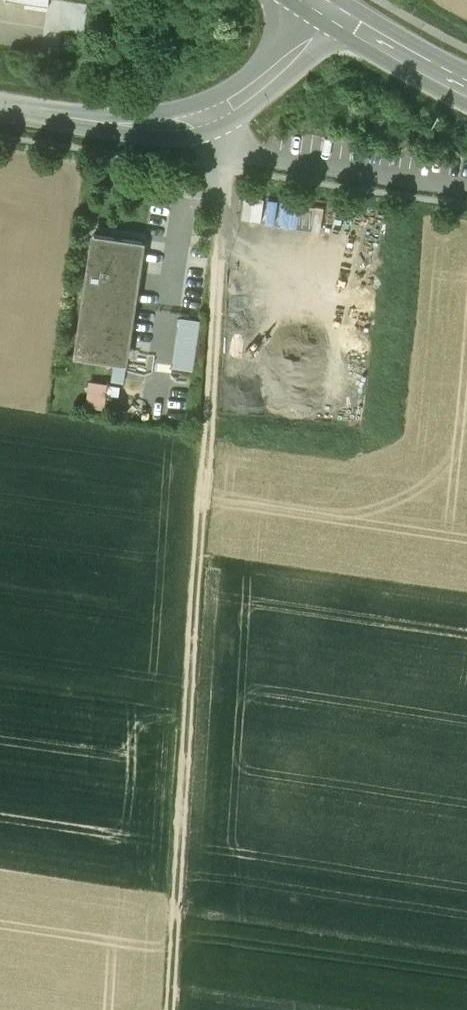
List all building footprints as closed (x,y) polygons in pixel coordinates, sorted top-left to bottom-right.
[(25,6),(47,9),(48,0),(25,0),(25,6)] [(169,54),(164,65),(168,67),(174,57),(169,54)] [(142,241),(94,234),(76,353),(125,360),(142,241)] [(200,319),(180,316),(172,366),(192,369),(200,319)] [(126,365),(114,363),(111,380),(124,382),(126,365)] [(107,393),(119,394),(120,385),(108,383),(107,393)]
